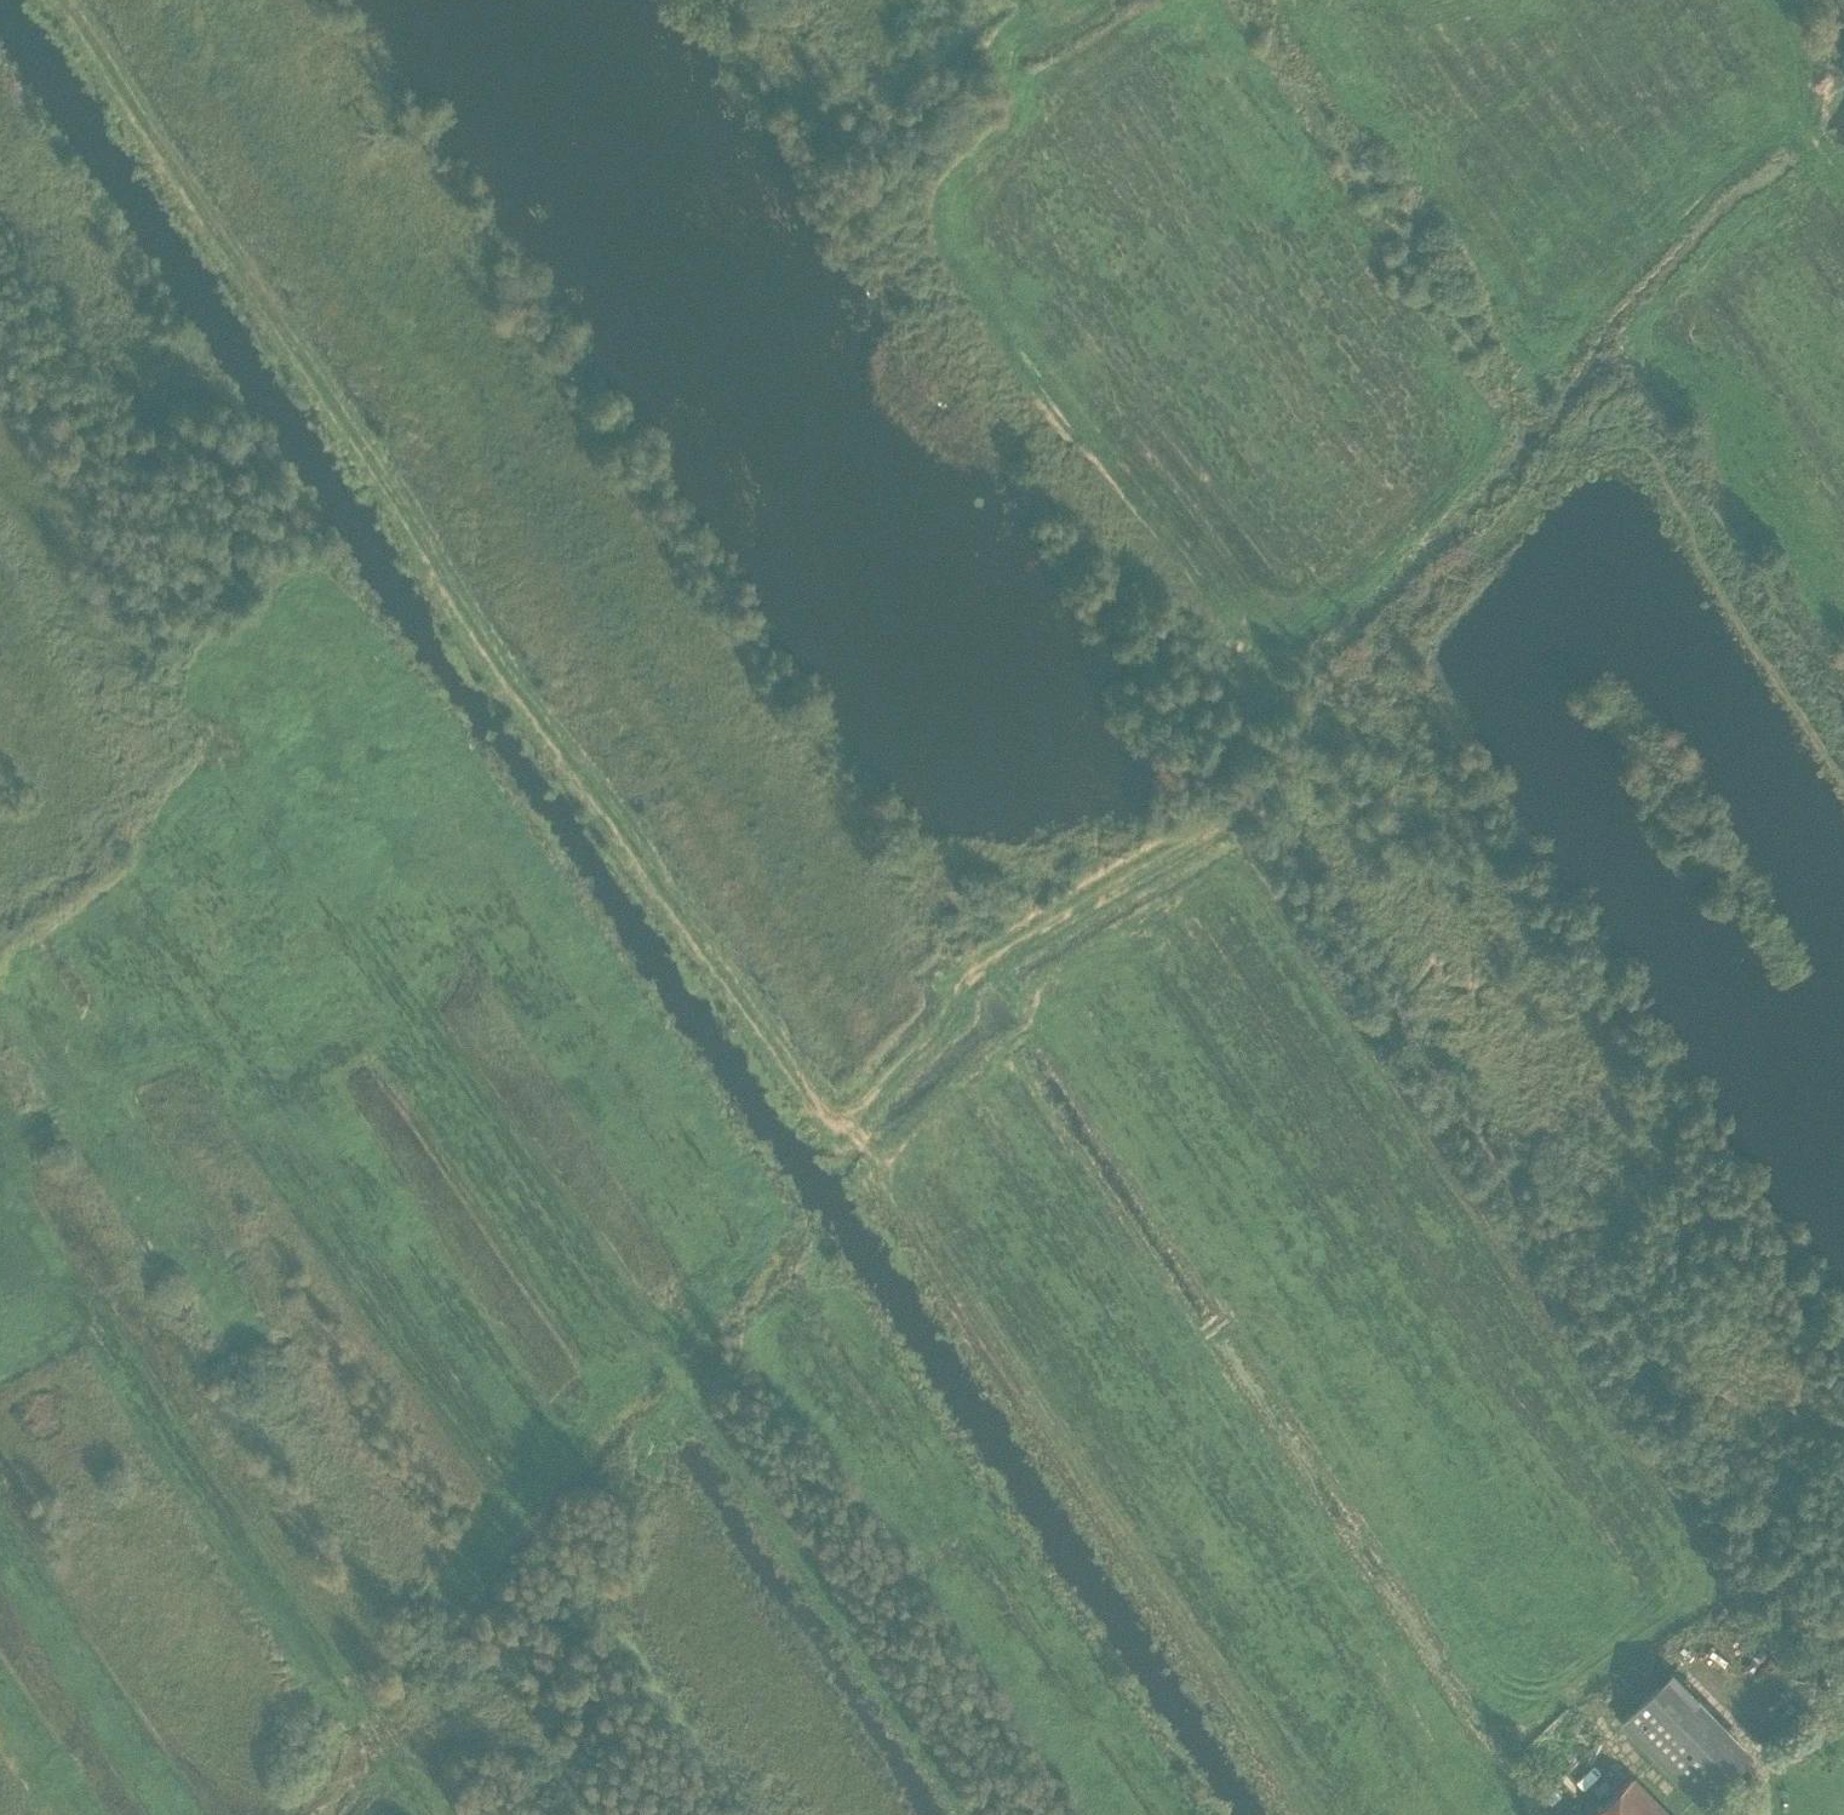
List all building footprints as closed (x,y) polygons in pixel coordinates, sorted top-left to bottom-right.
[(1666,1678),(1624,1719),(1705,1803),(1748,1761),(1666,1678)] [(1632,1783),(1597,1814),(1673,1814),(1636,1778),(1632,1783)]
